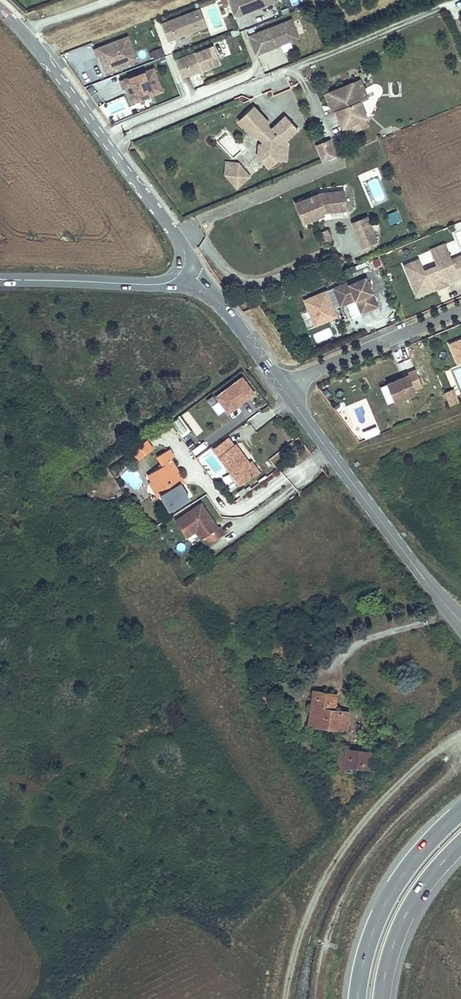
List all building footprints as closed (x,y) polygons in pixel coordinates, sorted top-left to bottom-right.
[(233,16),(274,0),(227,0),(233,16)] [(201,9),(161,23),(168,41),(207,26),(201,9)] [(291,19),(249,35),(256,53),(297,37),(291,19)] [(102,55),(103,59),(101,59),(105,70),(135,59),(127,36),(94,49),(97,57),(102,55)] [(213,44),(174,59),(181,76),(220,61),(213,44)] [(153,59),(164,56),(162,47),(151,50),(153,59)] [(153,68),(120,80),(123,88),(128,86),(129,90),(127,91),(132,101),(162,90),(153,68)] [(352,82),(359,100),(367,97),(360,78),(352,82)] [(366,116),(359,100),(352,82),(328,91),(335,109),(342,126),(366,116)] [(270,129),(269,130),(267,132),(263,130),(264,129),(265,128),(265,122),(250,108),(237,122),(243,128),(252,137),(256,136),(262,142),(262,143),(262,159),(265,163),(270,167),(277,160),(277,159),(277,142),(282,137),(285,139),(295,129),(297,127),(284,115),(270,129)] [(329,139),(314,145),(321,162),(336,156),(329,139)] [(248,176),(237,164),(226,163),(225,174),(236,186),(248,176)] [(325,207),(326,209),(344,208),(342,189),(319,191),(318,192),(303,198),(294,202),(302,221),(322,213),(319,209),(325,207)] [(396,207),(387,211),(392,223),(401,219),(396,207)] [(351,220),(354,226),(367,221),(365,214),(351,220)] [(354,226),(361,244),(375,238),(367,221),(354,226)] [(327,230),(322,233),(326,242),(332,239),(327,230)] [(405,264),(418,293),(446,281),(444,277),(458,271),(460,276),(460,255),(453,258),(450,251),(435,257),(438,264),(425,269),(420,258),(405,264)] [(349,281),(334,288),(340,303),(355,297),(356,299),(363,297),(368,310),(378,306),(366,277),(350,284),(349,281)] [(363,297),(356,299),(361,312),(368,310),(363,297)] [(316,344),(333,336),(329,327),(312,335),(316,344)] [(424,384),(417,368),(408,371),(409,373),(388,381),(396,399),(417,390),(416,387),(424,384)] [(448,385),(455,383),(451,370),(444,372),(448,385)] [(242,378),(217,397),(228,413),(254,394),(242,378)] [(455,390),(446,393),(451,407),(460,403),(455,390)] [(241,409),(247,418),(258,412),(253,402),(241,409)] [(173,425),(182,435),(188,429),(179,419),(173,425)] [(245,459),(228,436),(212,448),(240,485),(253,476),(242,462),(245,459)] [(138,458),(152,447),(147,440),(132,451),(138,458)] [(170,449),(158,456),(164,465),(167,463),(166,461),(172,458),(174,456),(170,449)] [(178,481),(184,478),(172,458),(166,461),(167,463),(164,465),(149,474),(152,480),(154,482),(158,479),(165,492),(162,494),(171,509),(188,499),(180,484),(178,481)] [(254,477),(261,472),(252,461),(248,463),(245,459),(242,462),(253,476),(254,477)] [(149,481),(158,496),(162,494),(165,492),(158,479),(154,482),(152,480),(149,481)] [(214,530),(208,520),(211,518),(202,503),(176,520),(186,536),(196,530),(201,539),(204,537),(209,544),(222,536),(217,528),(214,530)] [(225,534),(214,516),(211,518),(208,520),(214,530),(217,528),(222,536),(225,534)] [(347,731),(349,713),(332,710),(326,710),(329,694),(312,691),(307,724),(347,731)] [(276,705),(269,694),(264,698),(271,709),(276,705)] [(332,710),(335,695),(329,694),(326,710),(332,710)] [(369,769),(371,752),(345,749),(345,746),(339,745),(335,771),(344,772),(345,765),(352,766),(363,768),(369,769)] [(362,775),(363,768),(352,766),(351,773),(362,775)]
